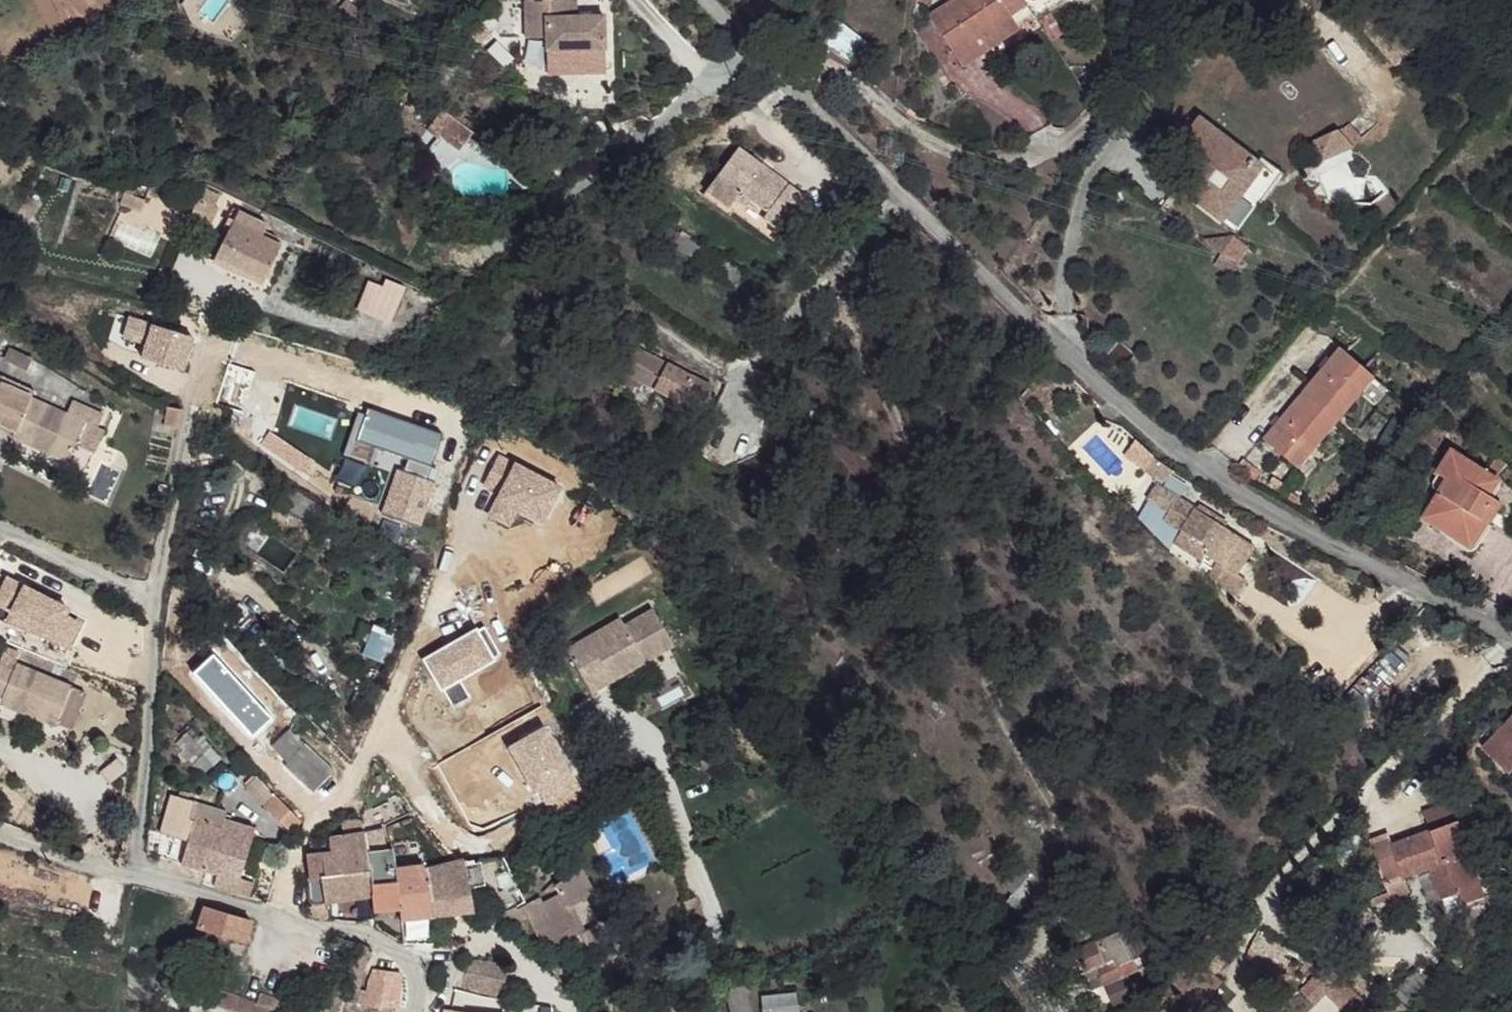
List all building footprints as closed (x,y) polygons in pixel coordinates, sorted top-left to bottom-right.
[(517,12),(568,11),(568,0),(517,0),(517,12)] [(938,10),(959,43),(987,24),(994,31),(1018,13),(1011,0),(952,0),(938,10)] [(568,11),(517,12),(517,53),(539,53),(539,62),(599,62),(598,27),(568,27),(568,11)] [(843,24),(827,46),(852,64),(868,43),(843,24)] [(987,24),(959,43),(970,55),(999,37),(994,31),(987,24)] [(451,97),(443,104),(478,127),(483,120),(451,97)] [(478,127),(443,104),(436,117),(469,139),(478,127)] [(1264,167),(1199,118),(1182,140),(1198,154),(1178,183),(1224,218),(1264,167)] [(1342,134),(1316,144),(1324,163),(1357,151),(1342,134)] [(734,146),(701,190),(728,208),(739,194),(764,211),(758,218),(775,226),(798,192),(734,146)] [(224,192),(203,183),(180,227),(201,234),(224,192)] [(758,218),(764,211),(739,194),(728,208),(727,208),(768,237),(775,226),(758,218)] [(269,243),(237,226),(222,262),(273,283),(290,244),(272,235),(269,243)] [(382,287),(365,282),(358,309),(390,322),(407,286),(387,278),(382,287)] [(417,295),(407,291),(396,314),(408,317),(417,295)] [(601,315),(588,307),(582,317),(592,327),(601,315)] [(195,338),(151,324),(129,316),(121,339),(143,346),(140,357),(183,372),(195,338)] [(629,328),(627,334),(648,345),(651,341),(629,328)] [(648,345),(627,334),(611,360),(685,405),(689,402),(703,411),(715,392),(645,351),(648,345)] [(1371,376),(1339,347),(1260,441),(1291,470),(1371,376)] [(15,368),(14,370),(6,386),(0,383),(0,410),(26,421),(23,429),(77,451),(89,428),(95,411),(107,415),(111,404),(86,393),(80,407),(40,388),(43,381),(15,368)] [(180,410),(164,405),(157,437),(173,438),(180,410)] [(442,435),(367,408),(366,415),(358,412),(344,455),(374,465),(379,448),(409,458),(404,471),(397,469),(382,512),(421,526),(436,483),(427,480),(442,435)] [(107,415),(95,411),(89,428),(99,433),(107,415)] [(1488,480),(1437,449),(1423,472),(1431,478),(1410,518),(1457,547),(1471,523),(1478,527),(1490,502),(1480,493),(1488,480)] [(562,488),(514,462),(498,454),(483,484),(498,492),(495,500),(486,515),(509,528),(518,512),(542,526),(562,488)] [(1172,471),(1152,455),(1143,468),(1154,477),(1156,475),(1165,480),(1172,471)] [(1249,538),(1161,480),(1149,498),(1168,513),(1164,523),(1174,532),(1170,540),(1207,563),(1212,555),(1224,562),(1215,578),(1241,595),(1250,579),(1240,571),(1257,543),(1249,538)] [(275,502),(266,513),(306,542),(316,531),(326,510),(287,483),(275,502)] [(7,576),(0,590),(0,608),(9,612),(5,621),(30,634),(31,631),(69,650),(81,624),(67,617),(70,610),(23,585),(7,576)] [(596,636),(601,643),(576,660),(597,693),(620,678),(613,669),(653,644),(659,654),(679,643),(659,610),(635,626),(628,615),(596,636)] [(478,631),(476,628),(422,659),(440,692),(444,691),(452,706),(469,696),(460,681),(495,661),(493,657),(500,654),(485,627),(478,631)] [(362,655),(382,661),(391,635),(371,628),(362,655)] [(601,643),(596,636),(571,653),(576,660),(601,643)] [(613,669),(620,678),(659,654),(653,644),(613,669)] [(68,670),(12,649),(9,655),(0,652),(0,691),(52,711),(71,716),(83,685),(85,676),(68,670)] [(272,718),(214,654),(193,673),(252,736),(272,718)] [(1485,751),(1510,776),(1511,774),(1511,722),(1485,751)] [(570,772),(544,726),(507,747),(533,793),(539,790),(547,805),(578,786),(570,772)] [(340,774),(294,729),(270,754),(319,797),(340,774)] [(291,811),(259,778),(238,797),(251,811),(263,799),(280,821),(291,811)] [(228,811),(173,793),(161,829),(185,838),(180,861),(214,875),(212,885),(246,895),(253,882),(237,877),(250,836),(222,828),(228,811)] [(1464,848),(1453,821),(1390,846),(1400,874),(1464,848)] [(365,832),(332,835),(333,854),(310,858),(309,896),(323,894),(325,901),(374,897),(367,846),(365,832)] [(412,832),(391,832),(391,844),(399,908),(398,921),(431,919),(425,864),(424,843),(412,832)] [(391,844),(367,846),(374,897),(377,910),(399,908),(391,844)] [(1485,895),(1464,848),(1400,874),(1404,879),(1428,869),(1448,914),(1467,908),(1465,903),(1485,895)] [(465,861),(425,864),(431,919),(472,917),(465,861)] [(484,887),(481,862),(468,864),(471,888),(484,887)] [(554,908),(542,914),(556,956),(571,949),(598,937),(587,916),(594,912),(582,885),(551,899),(554,908)] [(542,914),(538,907),(503,925),(510,936),(523,931),(542,963),(556,956),(542,914)] [(205,908),(199,935),(243,947),(252,920),(205,908)] [(1124,972),(1105,936),(1076,953),(1089,972),(1094,969),(1115,1002),(1141,987),(1127,969),(1124,972)] [(598,937),(571,949),(582,964),(588,964),(605,954),(598,937)] [(359,947),(354,966),(369,970),(377,951),(359,947)] [(514,966),(466,951),(458,988),(474,991),(477,977),(512,987),(514,966)] [(374,991),(373,1009),(402,1011),(407,973),(375,973),(374,991)] [(1369,1000),(1328,973),(1316,992),(1346,1011),(1361,1011),(1369,1000)] [(352,975),(349,991),(366,990),(366,977),(352,975)] [(196,1002),(223,1011),(264,1011),(202,988),(196,1002)] [(732,1011),(748,1011),(747,989),(730,992),(732,1011)] [(349,991),(348,1005),(373,1009),(374,991),(366,990),(349,991)] [(760,993),(762,1011),(796,1011),(793,991),(760,993)] [(191,1011),(223,1011),(196,1002),(191,1011)]
